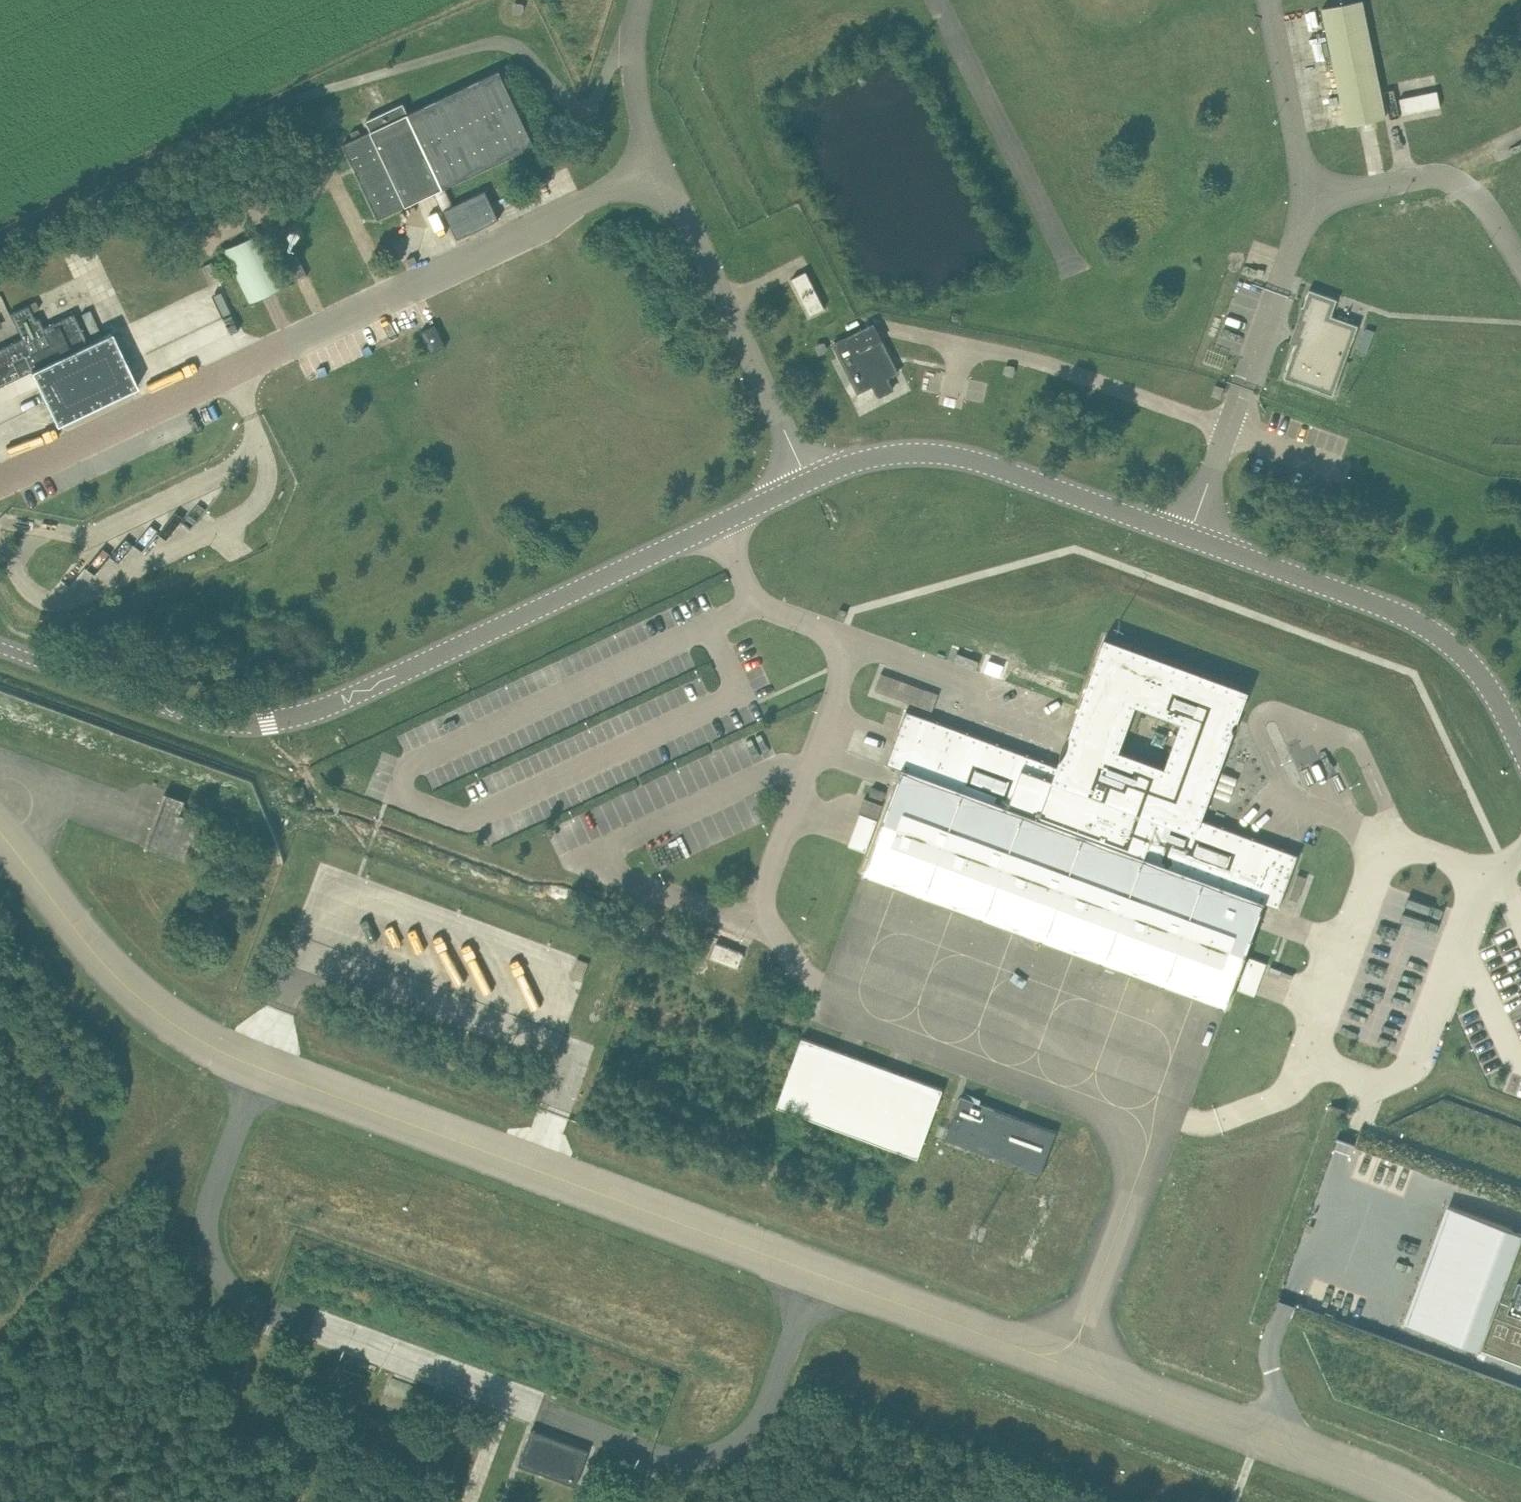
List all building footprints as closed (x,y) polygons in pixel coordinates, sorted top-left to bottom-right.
[(1385,117),(1386,117),(1362,0),(1359,0),(1323,7),(1346,125),(1385,117)] [(486,190),(452,206),(444,188),(535,145),(500,70),(409,113),(404,103),(367,120),(371,131),(343,144),(379,219),(434,192),(443,210),(444,210),(458,238),(499,219),(486,190)] [(1440,106),(1437,91),(1400,98),(1402,113),(1440,106)] [(273,233),(282,251),(292,246),(284,228),(273,233)] [(249,303),(274,291),(289,284),(263,231),(224,249),(249,303)] [(308,275),(296,250),(285,255),(297,280),(308,275)] [(221,280),(213,262),(202,267),(210,285),(221,280)] [(825,307),(806,271),(792,278),(810,315),(825,307)] [(1333,395),(1354,339),(1359,325),(1332,315),(1338,299),(1309,289),(1304,305),(1302,305),(1302,306),(1303,307),(1301,335),(1298,342),(1297,342),(1284,377),(1333,395)] [(31,371),(57,425),(138,387),(112,332),(88,343),(74,313),(44,327),(39,317),(36,318),(29,304),(10,313),(17,327),(22,337),(0,347),(0,385),(31,371)] [(888,377),(898,372),(874,323),(834,343),(858,392),(873,384),(878,394),(881,395),(893,389),(888,377)] [(421,331),(431,353),(446,346),(436,324),(421,331)] [(1366,327),(1366,328),(1358,351),(1366,354),(1375,330),(1366,327)] [(1275,908),(1278,909),(1299,854),(1202,818),(1249,690),(1105,637),(1058,765),(907,710),(886,765),(890,766),(890,764),(901,768),(870,853),(863,870),(1227,1004),(1265,903),(1275,906),(1275,908)] [(951,698),(893,677),(886,694),(945,715),(951,698)] [(186,799),(165,792),(145,847),(147,848),(150,847),(197,864),(212,824),(181,813),(186,799)] [(865,798),(864,799),(859,813),(861,813),(878,819),(883,804),(871,800),(865,798)] [(861,813),(849,845),(866,851),(878,819),(861,813)] [(1306,877),(1298,874),(1289,897),(1298,900),(1306,877)] [(738,967),(740,963),(741,964),(743,958),(742,958),(744,953),(716,942),(711,957),(738,967)] [(1238,989),(1255,995),(1267,963),(1250,956),(1238,989)] [(918,1158),(943,1089),(802,1037),(777,1106),(918,1158)] [(945,1138),(996,1157),(1041,1174),(1057,1131),(961,1095),(945,1138)] [(1451,1207),(1450,1206),(1449,1209),(1451,1210),(1445,1226),(1443,1225),(1442,1228),(1444,1229),(1438,1245),(1436,1244),(1435,1247),(1437,1248),(1431,1263),(1429,1263),(1428,1266),(1430,1266),(1424,1282),(1422,1281),(1421,1284),(1423,1285),(1417,1301),(1415,1300),(1414,1303),(1416,1304),(1410,1320),(1408,1319),(1407,1322),(1408,1322),(1470,1345),(1476,1347),(1507,1359),(1511,1361),(1520,1364),(1520,1232),(1519,1232),(1513,1229),(1451,1207)] [(519,1465),(542,1474),(576,1486),(590,1450),(532,1429),(519,1465)]
